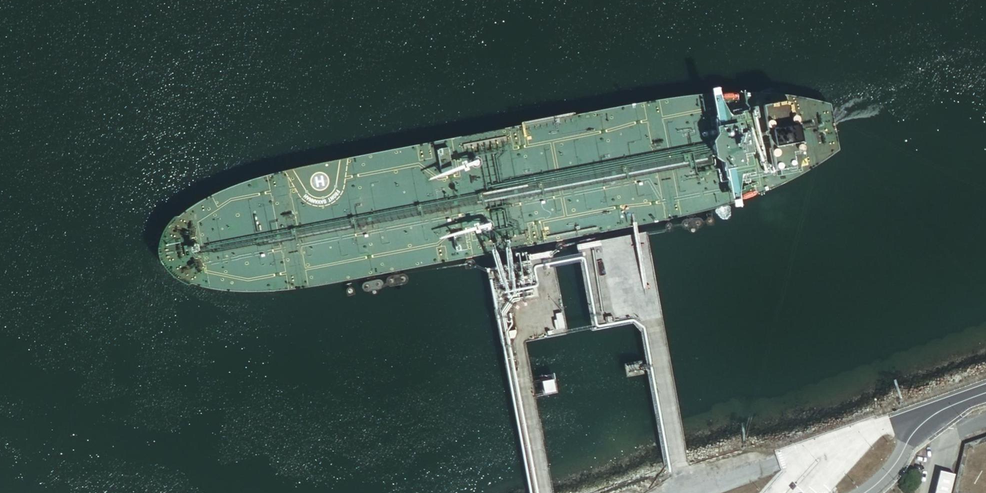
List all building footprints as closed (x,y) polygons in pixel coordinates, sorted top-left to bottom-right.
[(938,470),(932,492),(948,492),(953,474),(938,470)]
